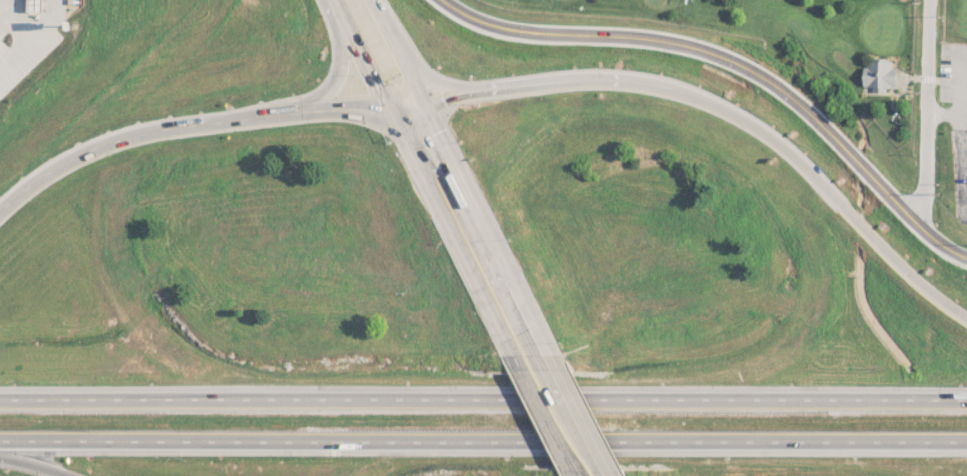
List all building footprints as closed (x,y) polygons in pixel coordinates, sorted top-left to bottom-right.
[(873,93),(887,92),(887,88),(896,87),(896,59),(868,59),(868,66),(863,66),(863,87),(873,87),(873,93)]
